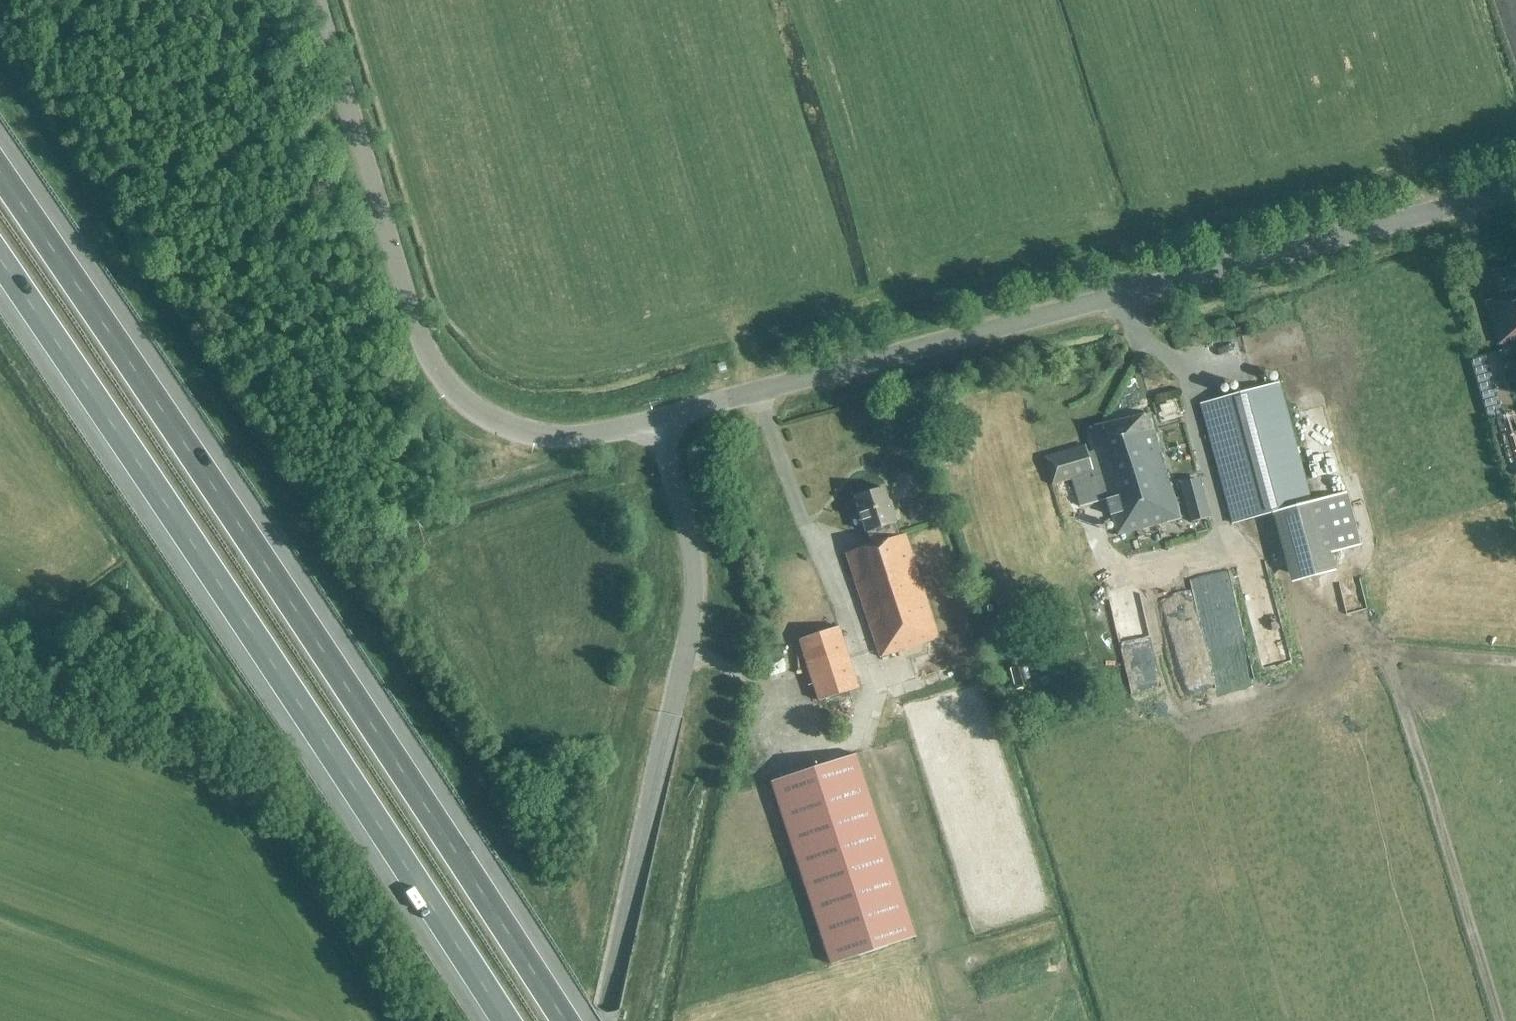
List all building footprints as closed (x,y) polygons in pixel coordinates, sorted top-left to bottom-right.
[(1515,338),(1515,265),(1493,272),(1500,297),(1485,301),(1498,343),(1515,338)] [(1471,360),(1487,419),(1499,415),(1483,356),(1471,360)] [(1500,372),(1491,374),(1495,395),(1505,393),(1500,372)] [(1233,524),(1271,513),(1290,584),(1335,571),(1331,553),(1358,546),(1345,493),(1310,502),(1278,383),(1200,404),(1233,524)] [(1107,501),(1109,510),(1117,535),(1180,518),(1149,414),(1086,429),(1093,453),(1088,454),(1085,445),(1044,457),(1052,484),(1071,479),(1080,509),(1096,504),(1107,501)] [(1504,434),(1514,469),(1515,468),(1515,431),(1504,434)] [(1211,517),(1200,479),(1180,485),(1191,523),(1211,517)] [(846,554),(880,657),(939,638),(905,535),(899,536),(895,523),(884,488),(855,497),(866,532),(874,530),(879,543),(846,554)] [(1175,602),(1111,615),(1117,643),(1211,623),(1204,589),(1197,591),(1194,578),(1175,582),(1172,568),(1168,569),(1175,602)] [(819,701),(859,688),(839,627),(799,640),(819,701)] [(1297,638),(1271,646),(1279,670),(1305,662),(1297,638)] [(798,640),(784,642),(786,657),(800,655),(798,640)] [(855,754),(770,782),(830,965),(915,937),(855,754)]
